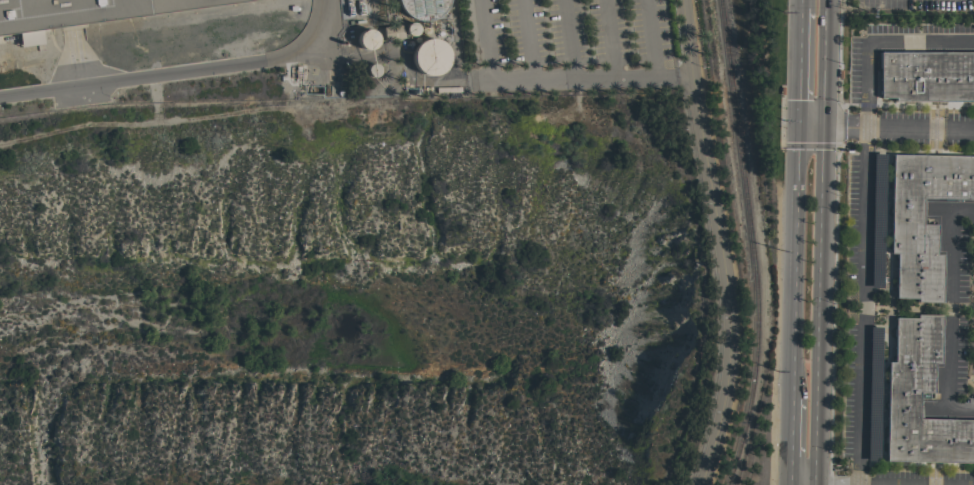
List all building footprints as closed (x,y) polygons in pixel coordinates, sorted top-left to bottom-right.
[(248,0),(0,35),(0,0),(248,0)] [(397,3),(396,0),(448,0),(447,2),(445,6),(442,10),(439,14),(435,16),(431,18),(427,20),(422,20),(418,20),(413,19),(409,17),(405,14),(402,11),(399,7),(397,3)] [(417,32),(415,34),(413,35),(412,35),(410,35),(407,34),(406,32),(405,30),(405,28),(405,27),(405,26),(407,24),(408,23),(411,22),(413,22),(414,23),(416,24),(417,26),(418,28),(418,30),(417,32)] [(400,24),(402,36),(384,39),(382,26),(400,24)] [(376,43),(375,44),(374,46),(373,47),(371,48),(370,49),(368,49),(366,49),(364,49),(362,49),(361,48),(359,47),(358,45),(357,44),(356,42),(356,40),(356,38),(356,37),(357,35),(357,33),(359,32),(360,30),(361,29),(363,29),(365,28),(367,28),(369,28),(370,29),(372,30),(373,31),(375,32),(376,34),(376,36),(377,37),(377,39),(377,41),(376,43)] [(447,63),(445,66),(444,69),(441,71),(439,73),(436,74),(433,75),(429,75),(426,75),(423,74),(420,73),(418,71),(415,68),(414,66),(412,63),(411,60),(411,57),(412,53),(412,50),(414,47),(416,45),(418,42),(421,41),(424,39),(427,39),(430,38),(433,39),(436,39),(439,41),(442,43),(444,45),(446,48),(447,51),(448,54),(448,57),(448,60),(447,63)] [(879,52),(973,52),(973,101),(894,101),(894,98),(879,98),(879,52)] [(379,71),(378,73),(377,74),(375,76),(373,76),(371,76),(370,75),(368,74),(366,72),(366,70),(366,68),(367,65),(369,64),(370,63),(372,63),(373,63),(376,64),(377,65),(379,67),(379,69),(379,71)] [(891,154),(973,155),(973,199),(923,198),(922,223),(936,224),(935,254),(941,254),(940,302),(916,301),(916,298),(894,298),(895,253),(889,253),(891,154)] [(920,418),(973,420),(973,463),(885,461),(887,361),(893,361),(894,318),(915,318),(916,314),(940,315),(939,363),(932,362),(932,392),(918,392),(918,405),(920,406),(920,418)]
